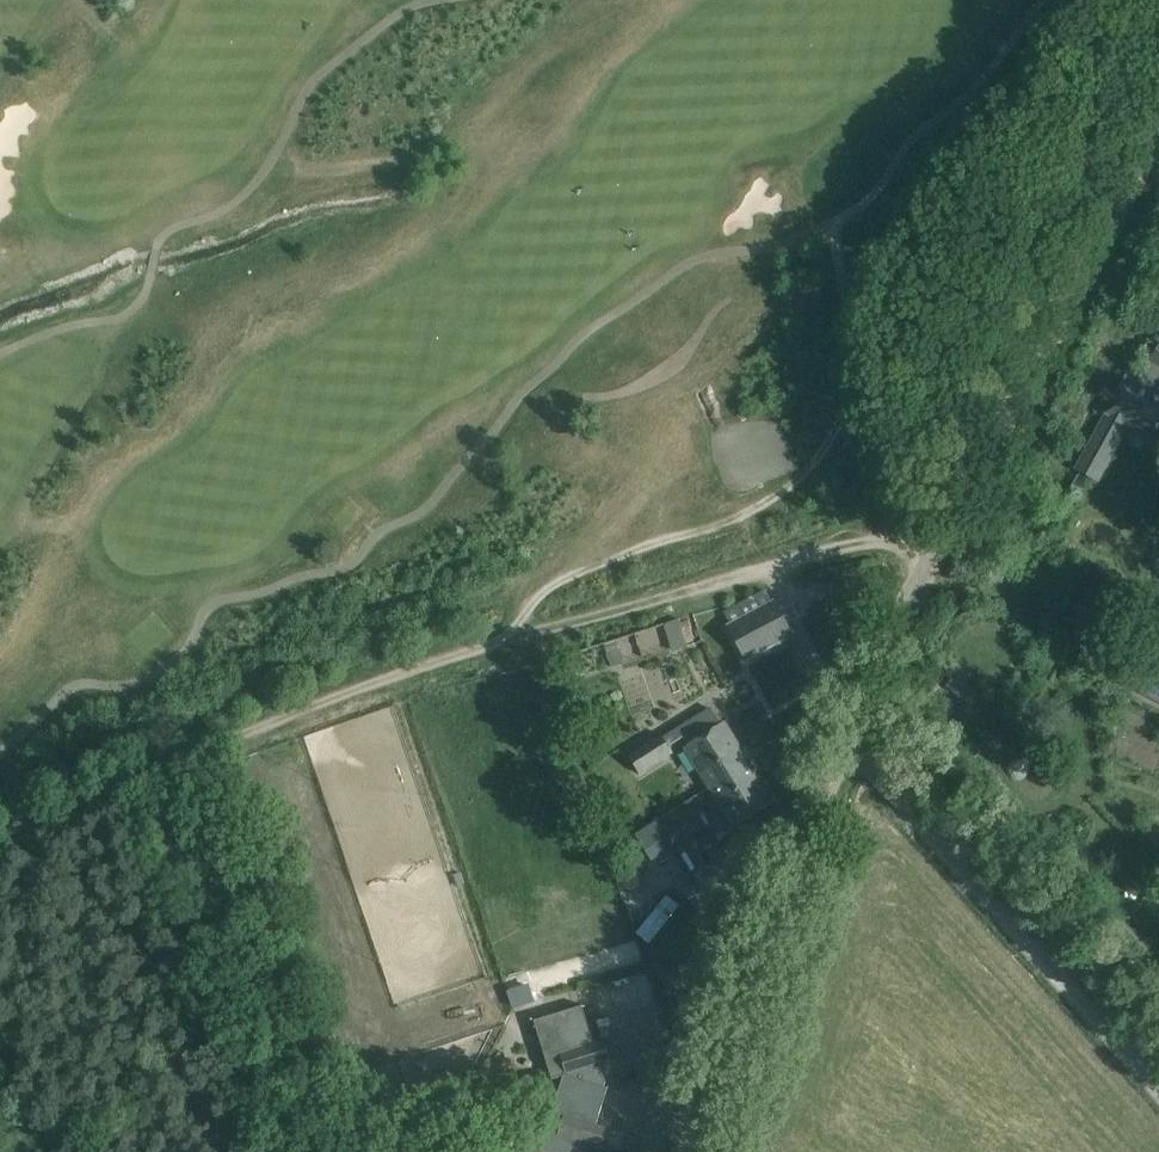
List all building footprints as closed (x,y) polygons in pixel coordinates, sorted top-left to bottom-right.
[(1097,481),(1128,424),(1156,440),(1158,435),(1158,346),(1139,383),(1128,376),(1107,413),(1108,413),(1077,470),(1097,481)] [(727,627),(745,661),(793,635),(775,601),(727,627)] [(680,619),(666,623),(673,649),(687,645),(702,641),(694,614),(680,619)] [(617,640),(604,644),(613,666),(626,662),(617,640)] [(804,671),(820,664),(812,643),(795,649),(804,671)] [(1120,680),(1158,700),(1158,662),(1135,650),(1120,680)] [(684,748),(709,788),(750,763),(725,722),(721,724),(711,709),(679,729),(689,744),(684,748)] [(628,756),(628,757),(640,774),(673,753),(662,735),(628,756)] [(750,763),(709,788),(734,830),(776,804),(750,763)] [(659,826),(673,847),(698,833),(684,811),(659,826)] [(712,849),(705,834),(693,839),(700,854),(712,849)] [(527,1151),(615,1151),(591,1144),(608,1088),(604,1087),(606,1083),(582,1006),(534,1020),(551,1079),(563,1076),(541,1148),(529,1145),(527,1151)]
